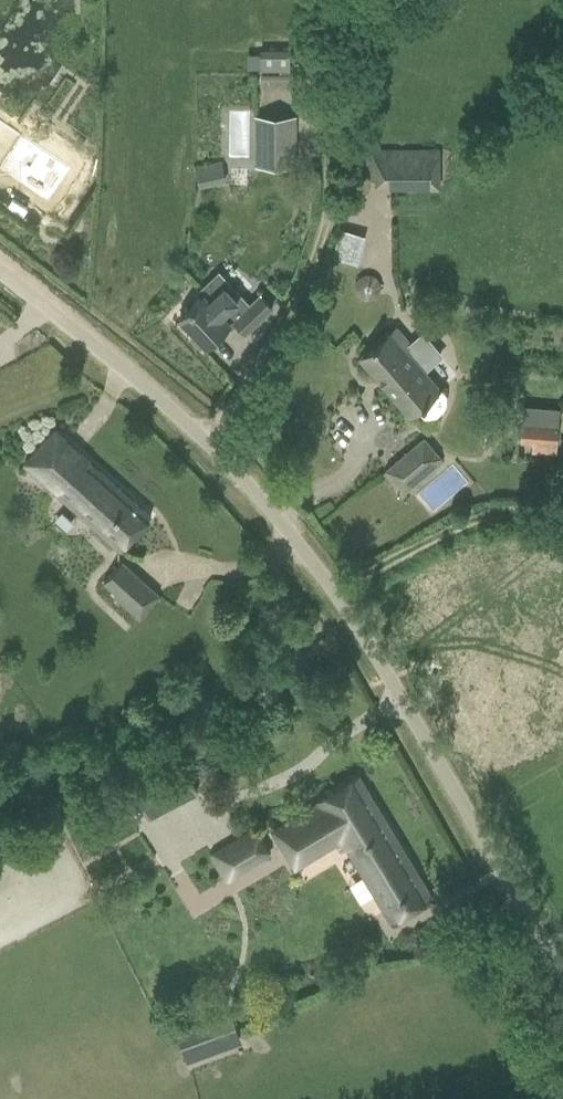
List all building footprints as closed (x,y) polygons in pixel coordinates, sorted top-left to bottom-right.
[(247,71),(279,66),(277,51),(244,56),(247,71)] [(256,165),(295,165),(294,116),(256,116),(256,165)] [(21,184),(49,203),(71,170),(0,121),(0,169),(3,171),(11,160),(22,167),(21,184)] [(436,152),(367,151),(367,181),(436,181),(436,152)] [(227,181),(223,161),(196,166),(200,186),(227,181)] [(357,261),(360,231),(335,228),(332,258),(357,261)] [(200,346),(204,343),(206,345),(229,324),(231,326),(236,322),(245,332),(272,307),(260,295),(249,305),(219,273),(199,291),(202,295),(180,316),(195,332),(191,336),(200,346)] [(376,342),(359,356),(410,415),(438,391),(421,372),(437,358),(420,337),(408,347),(392,328),(376,342)] [(559,408),(523,406),(520,443),(531,444),(532,453),(556,455),(559,408)] [(53,428),(23,462),(118,547),(148,514),(53,428)] [(442,460),(424,438),(383,472),(402,494),(442,460)] [(522,557),(482,564),(488,594),(527,587),(522,557)] [(157,596),(119,561),(101,581),(114,593),(112,596),(137,618),(157,596)] [(181,764),(132,789),(146,816),(195,790),(181,764)] [(389,922),(412,908),(431,896),(358,775),(318,799),(320,802),(273,830),(293,863),(337,836),(389,922)] [(210,855),(222,874),(220,875),(225,882),(271,856),(254,828),(210,855)] [(235,1008),(189,1025),(197,1048),(244,1031),(235,1008)] [(193,1059),(197,1068),(219,1059),(216,1050),(193,1059)]
